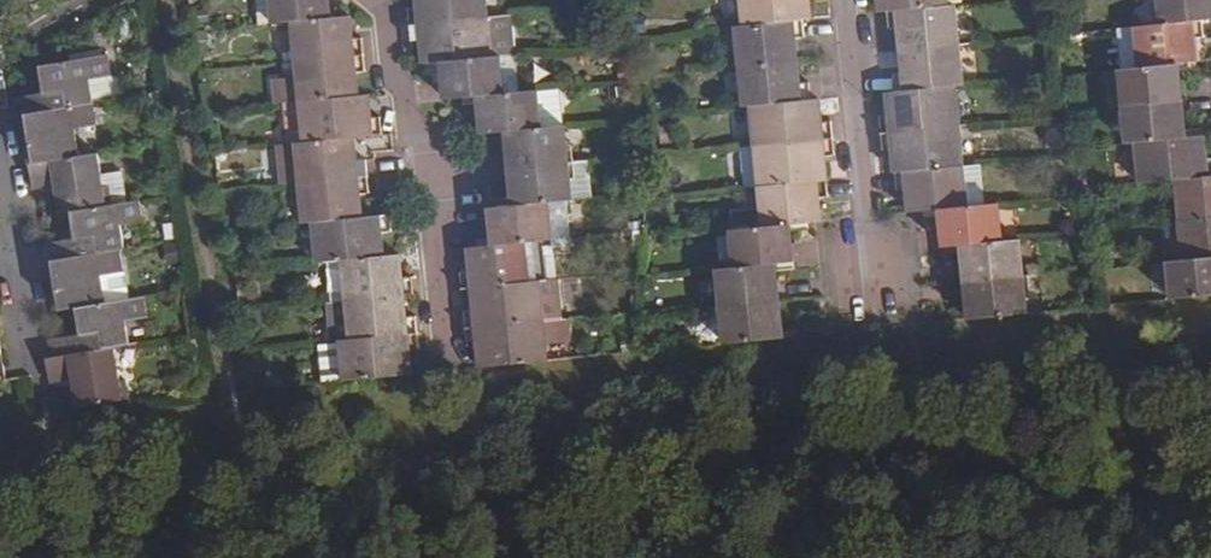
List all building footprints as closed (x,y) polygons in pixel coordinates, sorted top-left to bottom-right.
[(254,25),(271,23),(269,0),(252,0),(254,25)] [(271,23),(290,21),(327,17),(326,0),(327,0),(269,0),(271,23)] [(407,23),(484,16),(483,0),(414,0),(414,6),(405,7),(407,23)] [(740,26),(802,19),(810,19),(807,0),(737,0),(740,26)] [(875,13),(884,12),(943,6),(942,0),(873,0),(875,13)] [(1156,24),(1200,20),(1210,19),(1210,0),(1154,0),(1156,24)] [(895,27),(896,50),(959,44),(955,5),(943,6),(884,12),(886,28),(895,27)] [(290,21),(294,61),(362,55),(359,39),(349,41),(347,15),(327,17),(290,21)] [(502,15),(484,16),(488,57),(500,56),(506,55),(502,15)] [(484,16),(407,23),(408,42),(418,40),(420,64),(439,62),(488,57),(484,16)] [(731,26),(736,66),(796,60),(795,44),(805,44),(802,19),(740,26),(731,26)] [(1131,27),(1135,67),(1175,63),(1195,62),(1192,40),(1202,39),(1200,20),(1156,24),(1131,27)] [(959,44),(896,50),(899,73),(890,74),(892,92),(953,85),(962,84),(959,44)] [(43,94),(7,99),(9,117),(17,114),(30,191),(51,187),(56,214),(71,211),(75,238),(38,244),(50,311),(71,307),(75,335),(54,339),(46,341),(47,356),(42,357),(47,385),(67,381),(72,405),(127,397),(124,375),(117,376),(112,346),(127,344),(121,317),(144,314),(141,293),(101,299),(96,275),(125,270),(117,224),(138,221),(135,200),(104,206),(96,157),(79,160),(73,130),(93,128),(86,83),(112,80),(108,55),(39,67),(43,94)] [(362,55),(294,61),(296,76),(270,79),(273,103),(284,102),(299,101),(355,95),(352,72),(363,71),(362,55)] [(500,56),(503,93),(515,92),(511,55),(506,55),(500,56)] [(439,62),(442,99),(476,95),(503,93),(500,56),(488,57),(439,62)] [(736,66),(739,106),(747,106),(810,100),(808,82),(798,82),(796,60),(736,66)] [(1115,69),(1119,107),(1179,101),(1175,63),(1135,67),(1115,69)] [(892,92),(883,93),(885,119),(875,119),(877,134),(957,126),(953,85),(892,92)] [(558,88),(539,90),(542,127),(561,125),(558,88)] [(476,95),(478,118),(479,133),(503,131),(542,127),(539,90),(515,92),(503,93),(476,95)] [(303,142),(352,137),(380,135),(378,119),(369,120),(366,94),(355,95),(299,101),(303,142)] [(747,106),(752,146),(832,138),(830,121),(819,123),(816,99),(810,100),(747,106)] [(299,101),(284,102),(287,143),(303,142),(299,101)] [(1119,107),(1123,144),(1132,143),(1183,138),(1179,101),(1119,107)] [(542,127),(503,131),(506,168),(567,162),(563,125),(561,125),(542,127)] [(957,126),(877,134),(878,154),(889,152),(890,173),(961,166),(957,126)] [(1136,184),(1171,180),(1210,177),(1210,156),(1204,157),(1202,136),(1183,138),(1132,143),(1136,184)] [(287,143),(277,144),(281,184),(297,182),(366,176),(365,161),(354,161),(352,137),(303,142),(287,143)] [(752,146),(755,186),(825,180),(823,160),(834,159),(832,138),(752,146)] [(735,148),(739,188),(755,186),(752,146),(735,148)] [(584,160),(567,162),(570,199),(588,197),(584,160)] [(567,162),(506,168),(510,205),(549,201),(570,199),(567,162)] [(977,164),(961,166),(965,207),(981,205),(977,164)] [(903,191),(905,213),(913,212),(935,210),(965,207),(961,166),(890,173),(892,191),(903,191)] [(297,182),(301,223),(310,222),(360,217),(358,196),(368,195),(366,176),(297,182)] [(1176,220),(1210,217),(1210,177),(1171,180),(1176,220)] [(755,186),(759,226),(789,224),(811,221),(821,220),(819,199),(827,199),(825,180),(755,186)] [(510,205),(487,207),(488,224),(491,245),(524,242),(553,239),(549,201),(510,205)] [(939,247),(958,245),(1002,241),(997,204),(981,205),(965,207),(935,210),(939,247)] [(310,222),(315,262),(323,261),(337,260),(382,256),(380,236),(390,235),(387,215),(360,217),(310,222)] [(1210,258),(1210,217),(1176,220),(1179,260),(1210,258)] [(731,267),(777,262),(793,261),(789,224),(759,226),(726,229),(731,267)] [(958,245),(963,281),(1023,276),(1019,239),(1002,241),(958,245)] [(465,248),(470,288),(528,282),(524,242),(491,245),(465,248)] [(341,300),(401,294),(410,293),(408,273),(398,275),(396,255),(382,256),(337,260),(341,300)] [(1169,299),(1210,295),(1210,258),(1179,260),(1165,262),(1169,299)] [(323,261),(327,301),(341,300),(337,260),(323,261)] [(714,269),(718,306),(781,300),(777,262),(731,267),(714,269)] [(963,281),(966,320),(1027,314),(1023,276),(963,281)] [(537,281),(541,320),(556,319),(552,280),(537,281)] [(470,288),(473,327),(541,320),(537,281),(528,282),(470,288)] [(335,340),(344,339),(414,333),(413,316),(403,317),(401,294),(341,300),(322,302),(326,341),(335,340)] [(718,306),(722,343),(784,338),(781,300),(718,306)] [(473,327),(477,368),(544,360),(543,341),(566,339),(564,318),(556,319),(541,320),(473,327)] [(335,344),(340,382),(409,375),(407,358),(417,358),(414,333),(344,339),(335,340),(335,342),(335,344)] [(313,346),(316,383),(340,382),(335,344),(313,346)]
